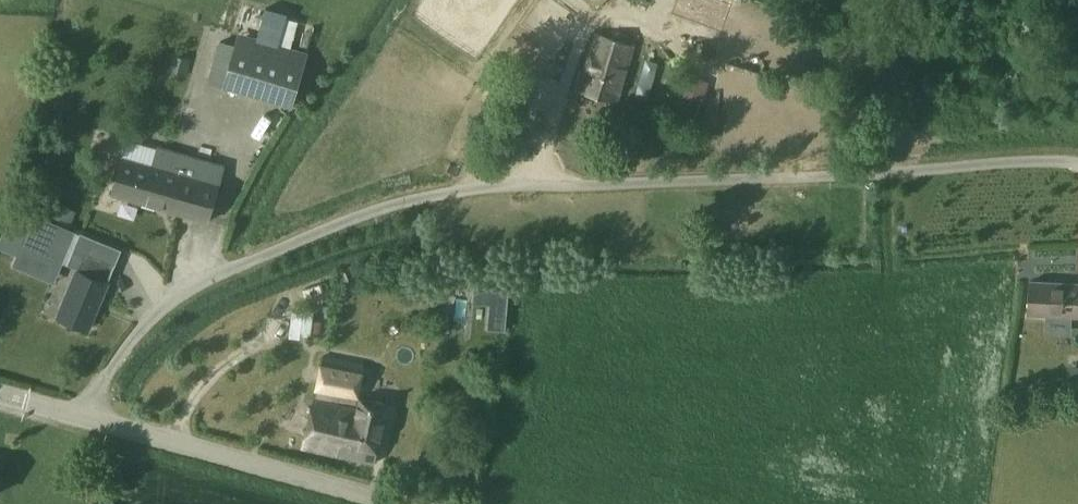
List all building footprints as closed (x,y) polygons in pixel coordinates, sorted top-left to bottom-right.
[(686,6),(679,18),(713,37),(729,10),(711,0),(676,0),(686,6)] [(580,69),(574,90),(617,103),(634,47),(598,36),(592,53),(590,53),(585,70),(580,69)] [(236,45),(224,87),(291,106),(303,64),(236,45)] [(646,47),(640,77),(651,80),(658,50),(646,47)] [(122,157),(111,194),(208,221),(224,166),(159,147),(153,166),(122,157)] [(69,213),(58,209),(55,216),(66,221),(69,213)] [(19,248),(62,266),(76,231),(33,213),(19,248)] [(86,251),(58,315),(88,328),(115,264),(86,251)] [(1077,316),(1077,284),(1030,281),(1028,313),(1077,316)] [(302,448),(374,463),(387,404),(357,397),(364,364),(323,356),(316,388),(317,388),(315,400),(313,399),(302,448)]
